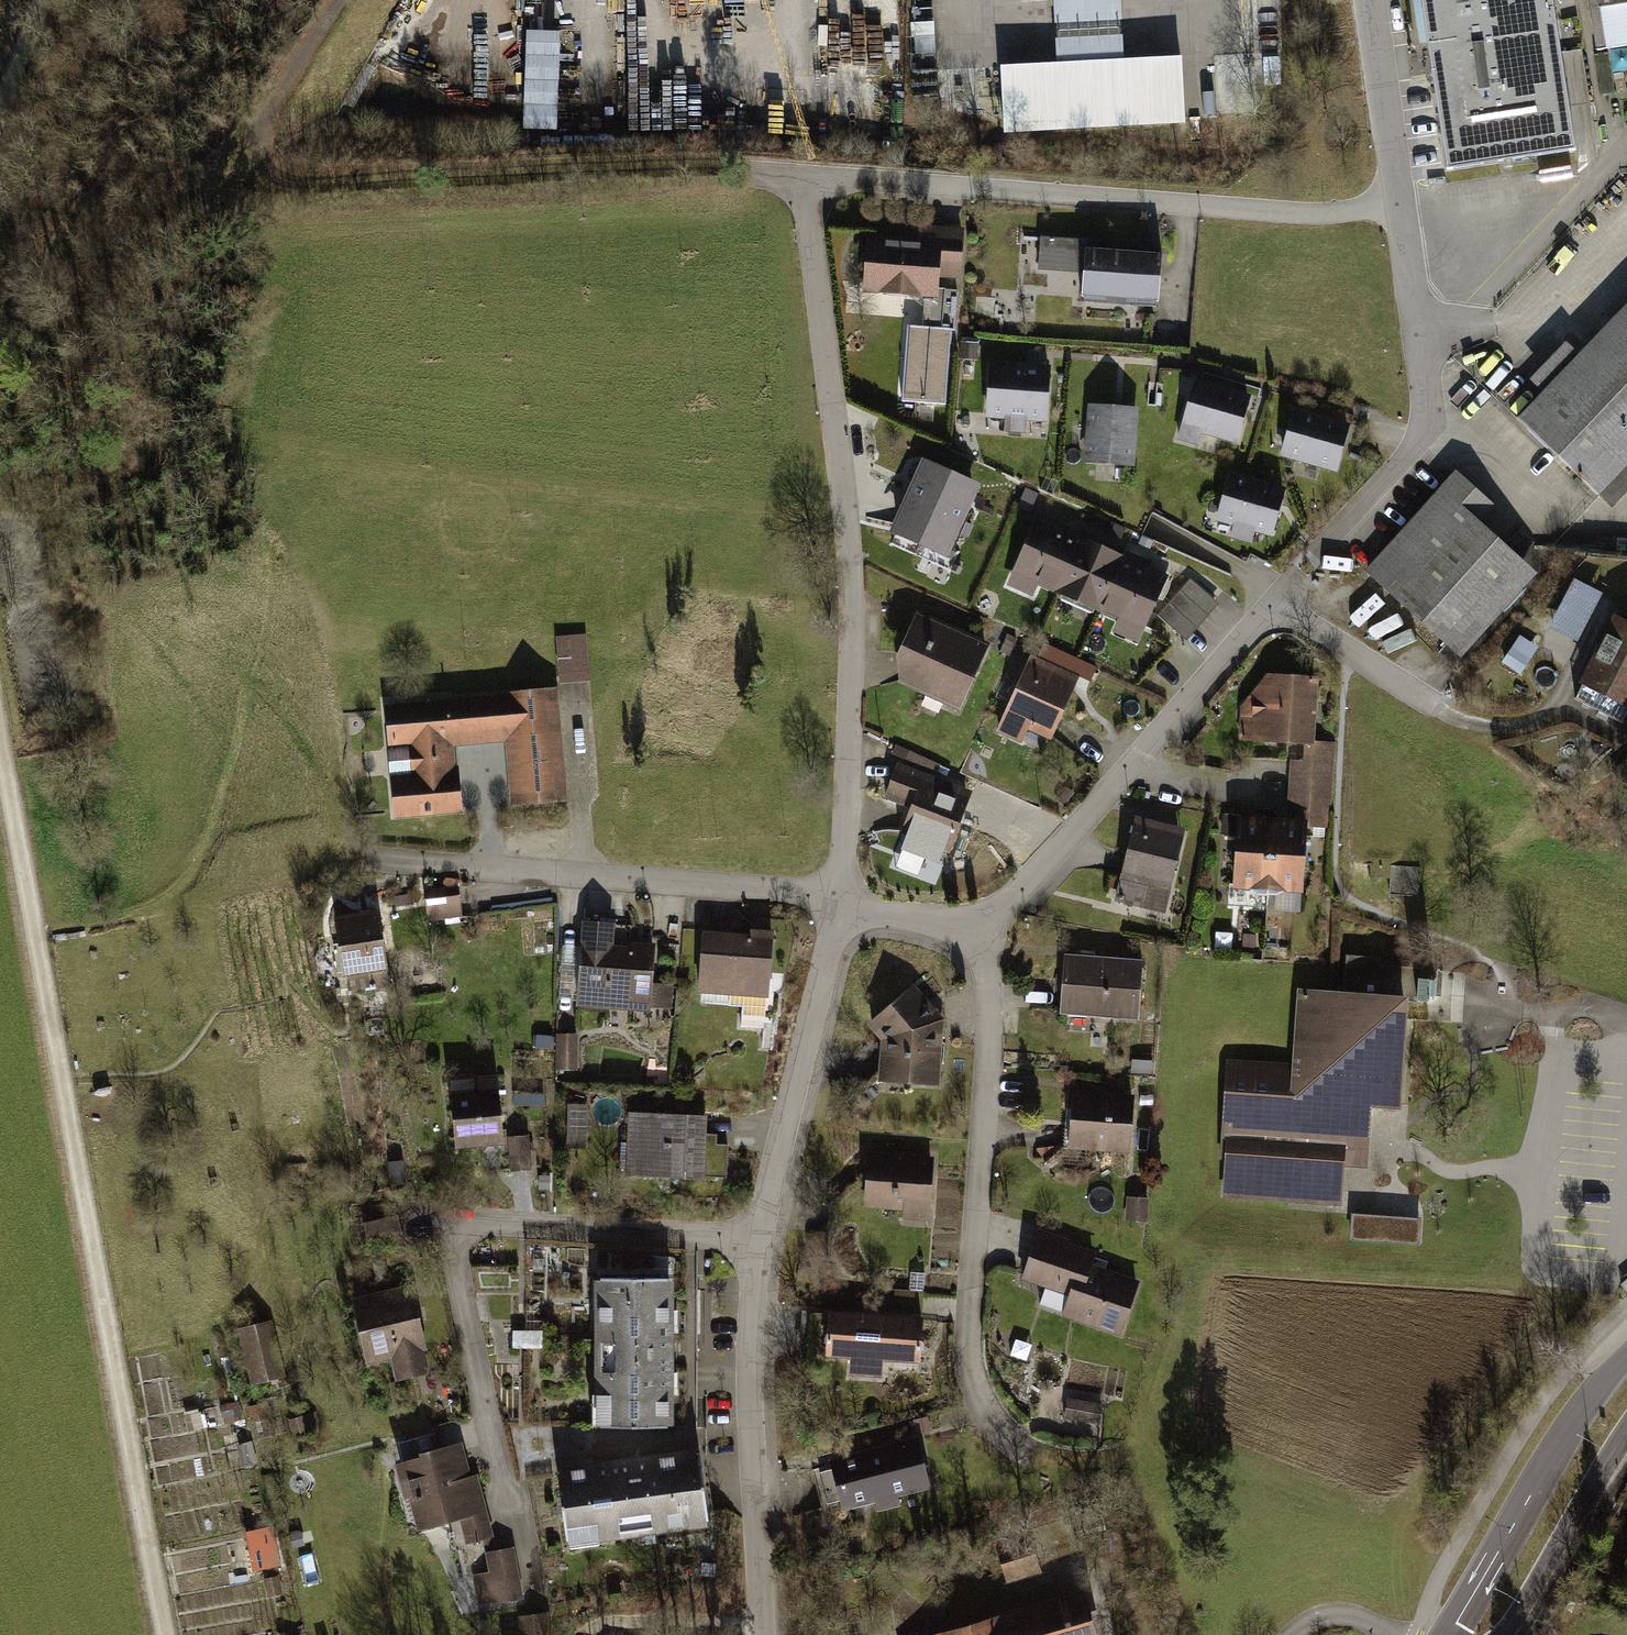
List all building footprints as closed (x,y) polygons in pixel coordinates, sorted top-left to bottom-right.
[(1056,64),(1124,60),(1121,0),(1053,0),(1056,64)] [(1447,169),(1575,150),(1552,0),(1422,0),(1447,169)] [(1596,50),(1626,46),(1626,0),(1588,0),(1596,50)] [(529,36),(526,132),(553,133),(557,37),(529,36)] [(1175,63),(1009,72),(1012,129),(1178,120),(1175,63)] [(920,245),(921,229),(907,228),(906,244),(920,245)] [(906,244),(868,241),(865,288),(926,292),(936,293),(936,290),(937,273),(958,275),(961,231),(921,229),(920,245),(906,244)] [(1159,295),(1162,254),(1086,249),(1087,241),(1040,238),(1038,262),(1084,266),(1082,289),(1159,295)] [(926,292),(924,327),(951,329),(954,329),(957,290),(943,289),(943,291),(936,290),(936,293),(926,292)] [(1598,495),(1626,466),(1626,305),(1580,354),(1543,392),(1518,418),(1598,495)] [(924,327),(908,326),(902,401),(945,404),(951,329),(924,327)] [(1530,380),(1543,392),(1580,354),(1567,342),(1530,380)] [(1049,370),(991,366),(987,412),(1045,417),(1049,370)] [(1248,399),(1195,384),(1183,423),(1236,439),(1248,399)] [(1134,409),(1093,406),(1089,461),(1130,464),(1134,409)] [(1347,428),(1294,412),(1283,452),(1336,467),(1347,428)] [(1598,495),(1612,508),(1626,492),(1626,466),(1598,495)] [(899,526),(946,547),(972,490),(925,469),(899,526)] [(1368,573),(1447,644),(1522,562),(1475,520),(1460,506),(1475,490),(1458,474),(1368,573)] [(1283,492),(1230,476),(1218,516),(1271,532),(1283,492)] [(1039,493),(1026,487),(1018,504),(1031,510),(1039,493)] [(1490,503),(1475,490),(1460,506),(1475,520),(1490,503)] [(1110,522),(1105,531),(1120,538),(1125,528),(1110,522)] [(1059,589),(1080,541),(1065,535),(1064,531),(1059,529),(1053,531),(1037,524),(1016,570),(1059,589)] [(1059,589),(1099,607),(1121,559),(1080,541),(1059,589)] [(1136,566),(1121,559),(1099,607),(1142,626),(1163,580),(1147,573),(1145,567),(1140,565),(1136,566)] [(1536,575),(1522,562),(1447,644),(1461,657),(1536,575)] [(1158,616),(1183,637),(1215,600),(1190,578),(1158,616)] [(1554,633),(1583,646),(1604,597),(1575,585),(1554,633)] [(917,617),(902,651),(904,679),(926,689),(924,695),(957,710),(985,647),(917,617)] [(1616,618),(1575,699),(1621,723),(1626,712),(1626,623),(1616,618)] [(555,639),(559,689),(588,687),(583,636),(555,639)] [(1045,658),(1090,678),(1095,667),(1050,647),(1045,658)] [(1031,659),(1006,715),(1050,734),(1070,689),(1059,684),(1063,674),(1031,659)] [(1075,679),(1063,674),(1059,684),(1070,689),(1075,679)] [(1268,740),(1310,743),(1310,742),(1314,678),(1273,676),(1255,698),(1254,715),(1268,740)] [(394,780),(397,814),(460,808),(457,775),(453,775),(447,776),(446,768),(449,766),(447,748),(444,746),(444,738),(513,732),(519,803),(558,800),(549,690),(510,693),(511,699),(387,709),(390,742),(393,742),(393,749),(388,749),(390,774),(396,774),(396,780),(394,780)] [(1254,715),(1255,698),(1243,714),(1242,738),(1268,740),(1254,715)] [(447,776),(453,775),(450,743),(508,738),(513,803),(519,803),(513,732),(444,738),(444,746),(447,748),(449,766),(446,768),(447,776)] [(1310,743),(1309,762),(1319,763),(1321,743),(1310,742),(1310,743)] [(1294,761),(1293,778),(1329,781),(1331,744),(1321,743),(1319,763),(1309,762),(1294,761)] [(913,807),(904,830),(948,847),(965,804),(949,798),(953,788),(898,767),(892,783),(904,788),(899,800),(898,801),(913,807)] [(1328,798),(1329,781),(1293,778),(1292,795),(1328,798)] [(904,788),(892,783),(887,795),(899,800),(904,788)] [(969,794),(953,788),(949,798),(965,804),(969,794)] [(1326,826),(1328,798),(1292,795),(1291,812),(1314,813),(1314,826),(1326,826)] [(1306,825),(1314,826),(1314,813),(1291,812),(1290,824),(1306,825)] [(1268,894),(1272,823),(1238,821),(1239,816),(1225,815),(1224,835),(1238,836),(1235,883),(1251,884),(1251,888),(1259,894),(1268,894)] [(1137,820),(1117,900),(1141,906),(1147,882),(1168,887),(1180,842),(1163,838),(1166,827),(1137,820)] [(1272,823),(1268,894),(1276,894),(1284,891),(1285,886),(1300,887),(1302,887),(1306,825),(1290,824),(1272,823)] [(1182,831),(1166,827),(1163,838),(1180,842),(1182,831)] [(1418,896),(1419,867),(1369,864),(1369,876),(1390,878),(1390,894),(1418,896)] [(1168,887),(1147,882),(1141,906),(1163,911),(1168,887)] [(1251,884),(1235,883),(1229,882),(1228,905),(1267,907),(1268,894),(1259,894),(1251,888),(1251,884)] [(1284,891),(1276,894),(1275,908),(1299,910),(1300,887),(1285,886),(1284,891)] [(458,888),(425,892),(428,919),(462,915),(458,888)] [(377,912),(335,919),(343,973),(345,973),(348,989),(365,986),(366,990),(376,989),(375,985),(388,983),(377,912)] [(612,924),(584,921),(578,1001),(648,1007),(652,952),(611,949),(612,924)] [(705,934),(700,989),(744,992),(742,1025),(764,1027),(771,939),(705,934)] [(1142,962),(1064,956),(1060,1012),(1138,1018),(1142,962)] [(1229,1155),(1226,1192),(1338,1200),(1340,1160),(1344,1100),(1367,1101),(1397,1103),(1404,999),(1429,1000),(1429,995),(1434,995),(1435,979),(1419,978),(1420,969),(1372,966),(1372,958),(1348,956),(1345,995),(1302,993),(1297,1068),(1230,1064),(1224,1155),(1229,1155)] [(688,995),(688,981),(679,980),(678,994),(688,995)] [(673,1014),(671,989),(654,990),(656,1016),(673,1014)] [(885,1039),(882,1079),(935,1083),(939,1020),(911,989),(872,1023),(885,1039)] [(574,1069),(574,1035),(560,1035),(560,1069),(574,1069)] [(550,1038),(533,1036),(532,1045),(549,1047),(550,1038)] [(478,1090),(452,1092),(457,1146),(502,1142),(496,1077),(477,1079),(478,1090)] [(1131,1099),(1074,1094),(1071,1131),(1085,1132),(1084,1145),(1128,1148),(1131,1099)] [(1363,1163),(1367,1101),(1344,1100),(1340,1160),(1363,1163)] [(585,1145),(585,1107),(570,1106),(569,1145),(585,1145)] [(704,1118),(629,1115),(628,1143),(621,1142),(620,1171),(638,1172),(637,1173),(726,1177),(727,1144),(703,1143),(704,1118)] [(1085,1132),(1071,1131),(1070,1144),(1084,1145),(1085,1132)] [(527,1136),(509,1138),(512,1169),(530,1168),(527,1136)] [(931,1160),(870,1155),(868,1191),(847,1190),(832,1203),(830,1233),(881,1237),(882,1204),(911,1207),(912,1204),(928,1205),(931,1160)] [(404,1182),(402,1162),(390,1162),(391,1183),(404,1182)] [(1144,1220),(1146,1206),(1129,1205),(1128,1219),(1144,1220)] [(404,1244),(397,1215),(363,1222),(370,1252),(404,1244)] [(1376,1216),(1353,1215),(1351,1238),(1375,1239),(1376,1216)] [(1420,1219),(1376,1216),(1375,1239),(1418,1242),(1420,1219)] [(1066,1245),(1038,1236),(1025,1276),(1047,1284),(1040,1303),(1121,1330),(1137,1283),(1089,1267),(1093,1255),(1083,1251),(1081,1251),(1080,1252),(1079,1252),(1077,1253),(1077,1255),(1069,1253),(1070,1250),(1070,1248),(1069,1247),(1068,1246),(1066,1245)] [(923,1289),(924,1272),(910,1272),(909,1289),(923,1289)] [(668,1278),(608,1278),(608,1310),(600,1311),(600,1393),(608,1397),(608,1426),(668,1426),(668,1278)] [(406,1290),(360,1300),(372,1357),(395,1352),(400,1375),(423,1370),(406,1290)] [(921,1320),(829,1314),(828,1335),(825,1334),(824,1343),(827,1343),(827,1352),(919,1358),(919,1350),(922,1350),(923,1342),(920,1341),(921,1320)] [(268,1327),(244,1333),(255,1379),(279,1373),(268,1327)] [(542,1332),(514,1332),(514,1346),(542,1346),(542,1332)] [(1102,1404),(1069,1399),(1067,1415),(1099,1420),(1102,1404)] [(296,1438),(309,1434),(304,1416),(291,1420),(296,1438)] [(452,1428),(397,1442),(403,1465),(401,1466),(409,1492),(414,1496),(419,1515),(430,1521),(465,1512),(472,1514),(477,1533),(490,1530),(480,1491),(469,1494),(458,1451),(452,1428)] [(927,1483),(916,1441),(833,1463),(844,1504),(927,1483)] [(707,1512),(699,1452),(557,1472),(565,1531),(594,1528),(599,1534),(681,1523),(680,1515),(707,1512)] [(646,1531),(647,1542),(656,1541),(654,1530),(646,1531)] [(511,1549),(489,1553),(493,1576),(475,1579),(479,1602),(497,1598),(497,1600),(520,1596),(511,1549)] [(714,1564),(702,1563),(702,1574),(713,1575),(714,1564)] [(1081,1596),(945,1634),(1093,1634),(1081,1596)] [(546,1613),(526,1616),(528,1629),(502,1633),(503,1634),(549,1634),(546,1613)]
